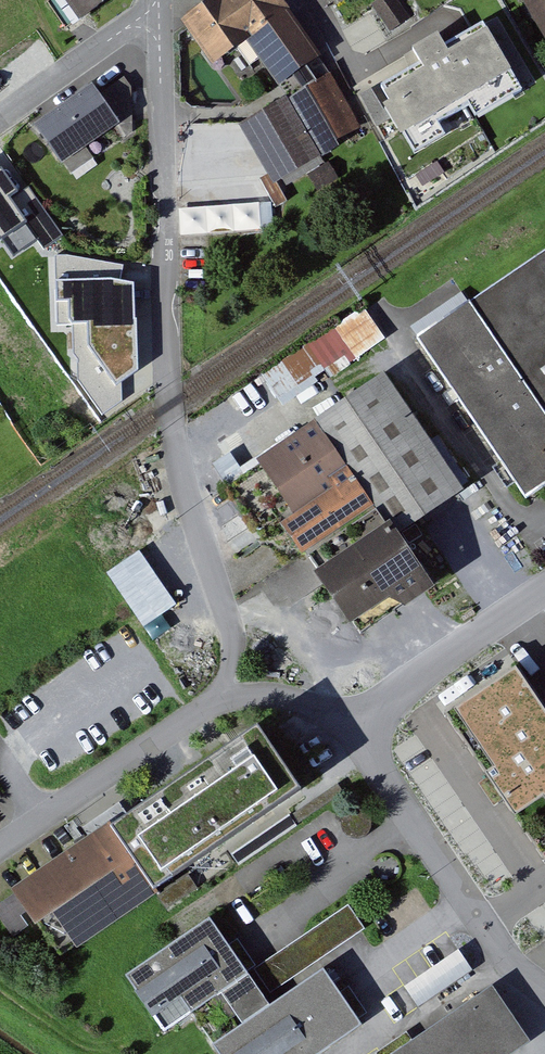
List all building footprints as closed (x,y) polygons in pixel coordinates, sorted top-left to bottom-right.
[(89,22),(122,0),(74,0),(89,22)] [(323,60),(282,0),(221,0),(188,23),(219,67),(254,43),(284,87),(323,60)] [(376,7),(393,33),(413,20),(400,0),(387,0),(376,7)] [(544,23),(544,0),(531,0),(544,23)] [(414,67),(376,89),(412,150),(515,89),(476,23),(437,47),(430,35),(404,50),(414,67)] [(292,105),(323,155),(362,131),(332,81),(292,105)] [(42,126),(68,164),(126,124),(100,87),(42,126)] [(246,127),(282,187),(326,160),(323,155),(292,105),(290,101),(246,127)] [(25,200),(0,165),(0,218),(25,200)] [(264,233),(262,206),(184,212),(186,239),(264,233)] [(413,342),(519,501),(544,484),(544,254),(413,342)] [(64,257),(54,257),(57,325),(71,325),(74,355),(78,364),(78,381),(103,415),(121,403),(120,384),(136,371),(132,286),(119,284),(122,267),(64,257)] [(286,401),(327,369),(335,379),(388,336),(363,304),(268,379),(286,401)] [(389,539),(459,492),(379,373),(309,420),(389,539)] [(389,539),(309,420),(249,461),(286,516),(273,524),(348,635),(421,587),(389,539)] [(178,605),(139,551),(110,572),(148,625),(178,605)] [(446,714),(544,858),(544,711),(515,667),(446,714)] [(104,825),(148,890),(298,789),(254,724),(104,825)] [(148,890),(104,825),(8,890),(52,954),(148,890)] [(346,904),(253,969),(269,993),(363,928),(346,904)] [(121,978),(159,1033),(185,1015),(212,1053),(312,1053),(356,1023),(319,970),(265,1008),(203,920),(121,978)] [(405,983),(421,1005),(475,968),(460,946),(405,983)] [(487,985),(387,1053),(508,1053),(526,1041),(487,985)]
